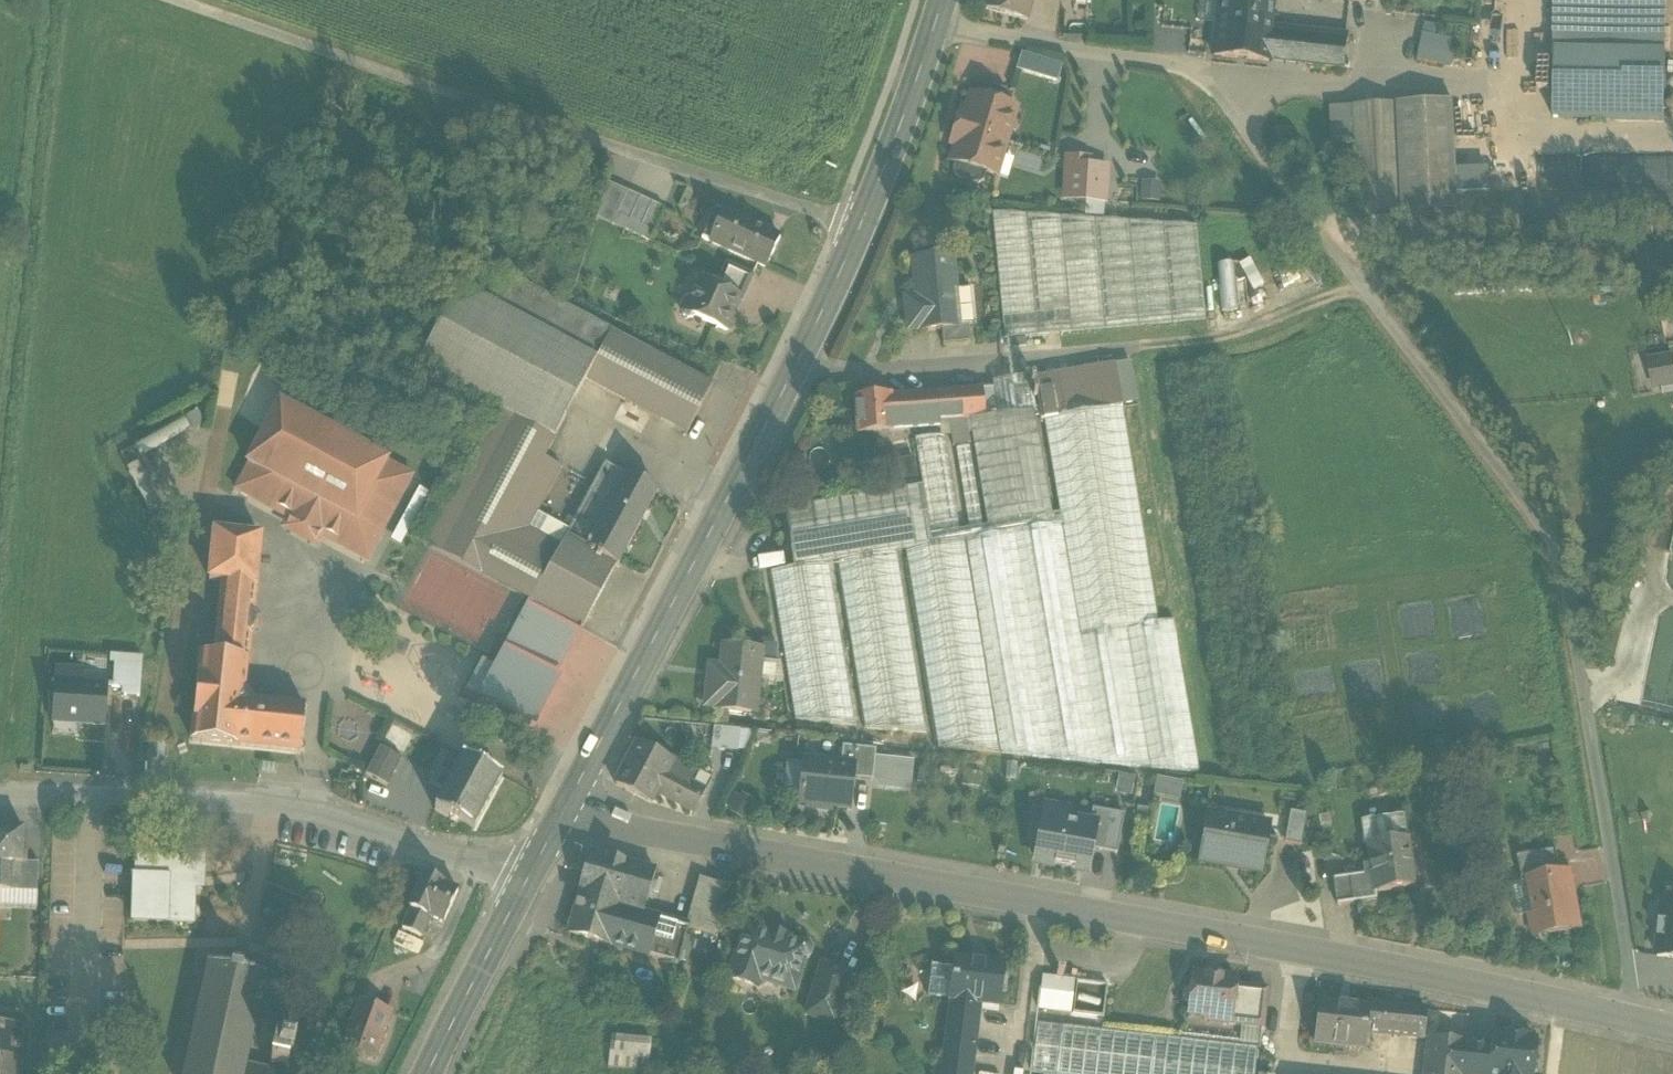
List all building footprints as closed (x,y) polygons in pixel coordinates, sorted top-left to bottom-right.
[(982,10),(1025,21),(1030,0),(984,0),(982,10)] [(1215,56),(1269,60),(1271,36),(1274,0),(1220,0),(1215,56)] [(1611,0),(1555,0),(1555,51),(1610,52),(1611,0)] [(1666,53),(1667,0),(1611,0),(1610,52),(1666,53)] [(1155,25),(1154,49),(1187,51),(1188,27),(1155,25)] [(1450,41),(1423,35),(1417,62),(1444,68),(1450,41)] [(1346,43),(1271,36),(1269,60),(1343,67),(1346,43)] [(1054,80),(1060,58),(1015,48),(1010,70),(1054,80)] [(1610,52),(1555,51),(1554,119),(1665,121),(1666,53),(1610,52)] [(1006,93),(983,86),(978,88),(975,97),(971,96),(966,112),(961,110),(955,128),(1006,143),(1016,109),(1007,106),(1009,98),(1006,93)] [(1453,103),(1398,106),(1403,216),(1458,213),(1458,197),(1456,172),(1453,103)] [(1398,106),(1354,108),(1355,143),(1359,218),(1403,216),(1398,106)] [(1354,108),(1330,109),(1332,144),(1355,143),(1354,108)] [(1006,143),(955,128),(950,146),(956,148),(951,163),(955,164),(952,173),(955,178),(978,186),(984,183),(986,174),(996,177),(1006,143)] [(1488,170),(1456,172),(1458,197),(1489,195),(1488,170)] [(1063,205),(1068,179),(1054,177),(1049,203),(1063,205)] [(1077,181),(1068,179),(1063,205),(1072,206),(1077,181)] [(663,209),(627,193),(617,217),(653,233),(663,209)] [(780,239),(715,210),(701,240),(766,270),(780,239)] [(1198,231),(989,218),(1001,341),(1206,322),(1198,231)] [(951,259),(911,263),(916,313),(905,314),(907,337),(938,334),(951,332),(950,329),(949,310),(955,310),(951,259)] [(647,355),(474,264),(419,369),(496,411),(554,443),(585,384),(622,403),(647,355)] [(752,278),(726,266),(716,289),(735,298),(735,300),(739,301),(741,302),(752,278)] [(1232,268),(1219,269),(1224,320),(1237,319),(1232,268)] [(716,289),(699,282),(689,304),(683,307),(681,312),(683,318),(689,321),(694,319),(725,332),(729,331),(733,323),(731,319),(739,301),(735,300),(735,298),(716,289)] [(967,327),(950,329),(951,332),(938,334),(940,347),(968,344),(967,327)] [(712,389),(647,355),(622,403),(686,437),(712,389)] [(1653,361),(1658,387),(1672,385),(1672,358),(1653,361)] [(1134,367),(1119,369),(1124,409),(1140,407),(1134,367)] [(1118,368),(1034,380),(1040,423),(1043,423),(1124,411),(1124,409),(1119,369),(1118,368)] [(1028,377),(990,382),(992,392),(995,418),(996,418),(1033,413),(1028,377)] [(992,392),(980,393),(982,419),(995,418),(992,392)] [(980,393),(936,396),(938,423),(950,422),(951,430),(967,429),(966,420),(970,420),(982,419),(980,393)] [(936,396),(900,398),(902,426),(938,423),(936,396)] [(900,398),(854,401),(856,436),(902,432),(902,426),(900,398)] [(388,461),(280,404),(247,465),(249,466),(236,492),(288,520),(291,529),(313,541),(322,538),(367,562),(412,477),(387,464),(388,461)] [(554,443),(496,411),(424,546),(430,549),(524,600),(529,603),(582,631),(617,567),(566,539),(560,549),(551,565),(502,539),(544,462),(554,443)] [(1124,411),(1043,423),(1059,517),(1061,530),(1079,638),(1156,626),(1124,411)] [(1033,413),(996,418),(995,418),(982,419),(970,420),(985,529),(1048,519),(1033,413)] [(980,529),(967,436),(954,437),(967,531),(980,529)] [(943,439),(917,441),(924,491),(930,537),(957,533),(943,439)] [(560,549),(528,532),(561,471),(544,462),(502,539),(551,565),(560,549)] [(150,515),(163,510),(144,464),(131,470),(150,515)] [(605,465),(566,537),(566,538),(566,539),(617,567),(618,567),(658,493),(605,465)] [(924,491),(783,513),(790,570),(828,564),(836,563),(895,554),(902,553),(963,543),(971,542),(1052,529),(1053,532),(1061,530),(1059,517),(957,533),(930,537),(924,491)] [(1052,529),(971,542),(1005,756),(1090,765),(1053,532),(1052,529)] [(261,538),(214,533),(209,582),(224,583),(216,658),(201,656),(191,743),(237,747),(301,754),(306,709),(252,703),(249,697),(244,692),(247,661),(250,636),(257,630),(258,619),(253,612),(261,538)] [(963,543),(902,553),(933,748),(996,755),(963,543)] [(895,554),(836,563),(862,727),(923,733),(895,554)] [(790,570),(769,574),(791,719),(854,726),(828,564),(790,570)] [(582,631),(529,603),(508,643),(561,671),(582,631)] [(1629,700),(1672,704),(1672,617),(1629,700)] [(1173,631),(1077,646),(1096,765),(1196,776),(1173,631)] [(761,655),(720,651),(715,691),(706,690),(704,711),(754,716),(758,684),(780,686),(776,668),(759,666),(761,655)] [(126,669),(114,669),(113,689),(124,690),(126,669)] [(141,671),(126,669),(124,690),(124,697),(139,698),(141,671)] [(106,687),(81,685),(82,672),(57,670),(53,722),(103,726),(106,687)] [(713,748),(748,752),(751,730),(715,726),(713,748)] [(695,774),(637,744),(615,785),(651,804),(656,794),(694,813),(705,793),(690,784),(695,774)] [(402,759),(380,747),(366,775),(387,786),(402,759)] [(876,751),(842,748),(841,765),(853,766),(852,780),(872,782),(876,751)] [(502,778),(463,757),(451,780),(443,776),(436,788),(444,792),(434,811),(473,832),(502,778)] [(841,765),(804,761),(800,796),(810,797),(808,809),(831,812),(831,808),(849,810),(852,780),(853,766),(841,765)] [(1104,784),(1119,785),(1121,772),(1105,770),(1104,784)] [(1133,795),(1135,776),(1120,775),(1119,793),(1133,795)] [(746,815),(749,797),(734,795),(731,813),(746,815)] [(1042,819),(1065,823),(1068,810),(1045,806),(1042,819)] [(1092,810),(1089,827),(1095,828),(1091,850),(1117,855),(1124,816),(1092,810)] [(1305,816),(1290,814),(1284,845),(1300,847),(1305,816)] [(1232,822),(1211,819),(1211,816),(1207,815),(1199,863),(1204,863),(1204,861),(1241,867),(1240,869),(1261,873),(1269,825),(1232,819),(1232,822)] [(1403,816),(1360,822),(1363,846),(1367,845),(1371,874),(1349,877),(1352,904),(1376,901),(1375,893),(1413,887),(1403,816)] [(1087,872),(1091,850),(1095,828),(1089,827),(1065,823),(1042,819),(1035,863),(1087,872)] [(0,830),(0,891),(10,891),(10,864),(23,864),(23,863),(24,830),(0,830)] [(1556,852),(1518,858),(1522,884),(1528,883),(1528,881),(1560,876),(1556,852)] [(656,872),(589,853),(577,895),(579,896),(620,906),(644,913),(656,872)] [(205,858),(137,854),(135,877),(133,877),(130,920),(193,925),(197,879),(203,879),(205,858)] [(10,891),(0,891),(37,892),(38,864),(23,863),(23,864),(10,864),(10,891)] [(1560,876),(1528,881),(1528,883),(1522,884),(1514,885),(1511,889),(1515,915),(1520,918),(1529,916),(1533,938),(1579,930),(1569,874),(1560,876)] [(443,884),(424,876),(409,910),(410,911),(402,930),(421,939),(430,920),(443,926),(458,892),(442,885),(443,884)] [(1349,877),(1333,880),(1336,906),(1352,904),(1349,877)] [(728,887),(699,879),(685,929),(713,937),(728,887)] [(0,891),(0,911),(37,911),(37,892),(0,891)] [(620,906),(579,896),(568,934),(608,946),(609,945),(620,906)] [(1672,961),(1672,905),(1661,904),(1657,960),(1672,961)] [(644,913),(620,906),(609,945),(648,956),(653,939),(658,921),(649,918),(650,914),(644,913)] [(677,926),(658,921),(653,939),(672,944),(675,934),(677,926)] [(786,939),(769,934),(769,932),(768,931),(766,935),(745,929),(729,979),(756,987),(759,980),(777,986),(780,976),(797,981),(803,960),(809,957),(811,951),(808,945),(802,943),(797,945),(787,942),(788,938),(787,937),(786,939)] [(423,945),(399,933),(394,944),(418,955),(423,945)] [(672,944),(653,939),(648,956),(678,964),(685,937),(675,934),(672,944)] [(1003,966),(954,960),(953,968),(931,966),(927,997),(949,1000),(949,1001),(950,1001),(979,1004),(998,1007),(1003,966)] [(232,962),(230,969),(247,973),(248,965),(232,962)] [(210,965),(209,967),(212,968),(209,984),(207,983),(206,985),(208,986),(205,1001),(203,1001),(202,1003),(205,1004),(202,1019),(199,1019),(199,1021),(201,1021),(198,1037),(196,1037),(195,1039),(198,1039),(194,1055),(192,1054),(192,1057),(194,1057),(191,1073),(189,1072),(188,1073),(285,1073),(286,1073),(262,1068),(261,1072),(247,1069),(247,1066),(245,1066),(248,1050),(250,1051),(251,1048),(248,1048),(252,1032),(254,1033),(254,1030),(252,1030),(255,1014),(258,1015),(258,1012),(256,1012),(259,996),(261,997),(262,994),(259,994),(263,978),(265,979),(266,977),(247,973),(230,969),(210,965)] [(850,974),(822,966),(806,1016),(834,1024),(850,974)] [(1106,985),(1062,979),(1062,974),(1055,973),(1055,978),(1041,977),(1038,1009),(1103,1018),(1106,985)] [(1236,980),(1192,975),(1191,989),(1184,992),(1183,1001),(1189,1005),(1188,1015),(1227,1019),(1227,1026),(1245,1028),(1250,988),(1235,987),(1236,980)] [(1268,990),(1250,988),(1245,1028),(1263,1030),(1268,990)] [(950,1001),(941,1073),(970,1073),(979,1004),(950,1001)] [(390,1014),(358,1003),(344,1040),(357,1044),(354,1053),(374,1060),(390,1014)] [(1367,1009),(1318,1004),(1314,1044),(1364,1049),(1366,1034),(1368,1009),(1367,1009)] [(1426,1011),(1367,1005),(1367,1009),(1368,1009),(1366,1034),(1423,1040),(1426,1012),(1426,1011)] [(1468,1016),(1426,1012),(1423,1040),(1428,1041),(1428,1040),(1465,1043),(1468,1016)] [(1036,1023),(1030,1073),(1039,1073),(1254,1073),(1257,1048),(1036,1023)] [(0,1027),(0,1073),(20,1073),(22,1028),(0,1027)] [(650,1071),(654,1039),(611,1033),(607,1065),(650,1071)] [(1493,1038),(1492,1048),(1489,1069),(1481,1068),(1481,1073),(1535,1073),(1536,1069),(1532,1064),(1534,1042),(1526,1041),(1526,1039),(1501,1036),(1501,1038),(1493,1038)] [(1428,1040),(1428,1041),(1425,1073),(1462,1073),(1465,1045),(1465,1043),(1428,1040)] [(334,1042),(272,1041),(272,1064),(334,1065),(334,1042)] [(1465,1045),(1462,1073),(1481,1073),(1481,1068),(1489,1069),(1492,1048),(1465,1045)]
